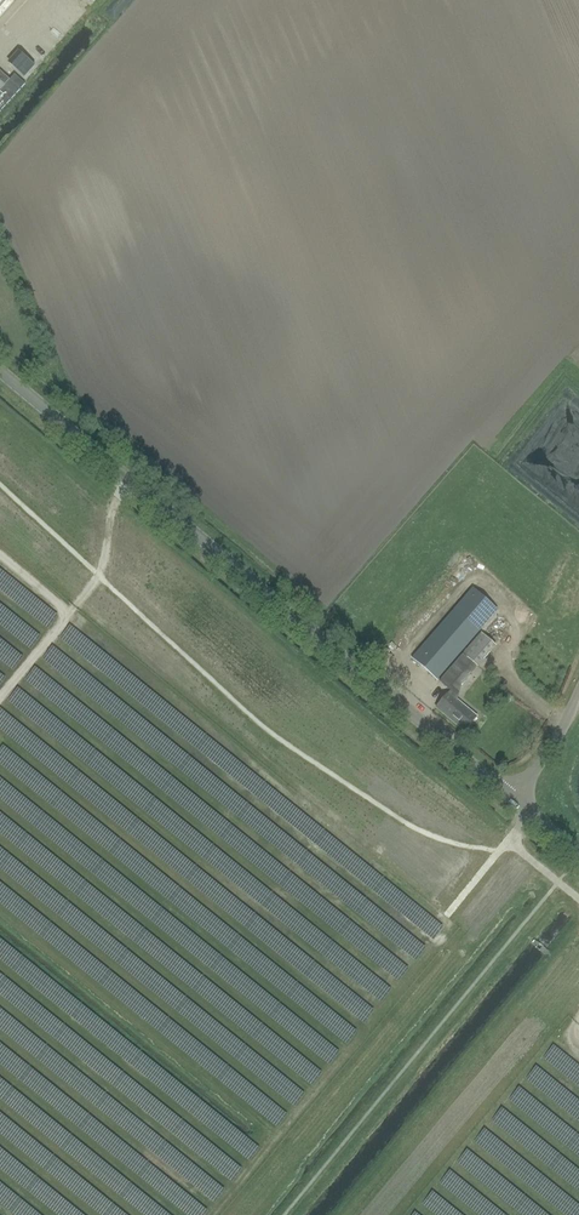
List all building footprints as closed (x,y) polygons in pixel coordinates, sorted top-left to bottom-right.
[(26,84),(15,75),(10,80),(0,71),(0,113),(26,84)] [(473,589),(412,659),(437,680),(497,611),(473,589)] [(478,666),(496,646),(482,633),(463,654),(478,666)] [(477,717),(454,698),(458,693),(451,687),(449,689),(451,691),(437,708),(462,729),(464,727),(467,729),(477,717)]
